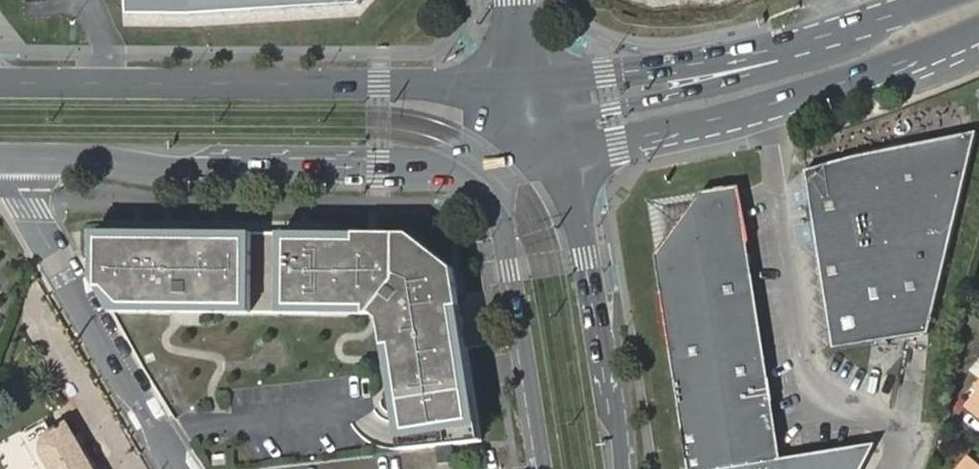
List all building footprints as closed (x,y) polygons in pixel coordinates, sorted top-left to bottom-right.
[(361,9),(370,0),(130,0),(131,15),(361,9)] [(809,206),(812,222),(833,351),(927,335),(975,134),(849,160),(804,174),(809,206)] [(737,190),(642,206),(681,433),(687,468),(863,468),(875,445),(782,459),(737,190)] [(805,224),(812,222),(809,206),(802,207),(805,224)] [(482,442),(453,271),(408,238),(257,238),(95,239),(95,288),(114,319),(376,319),(382,324),(400,426),(417,424),(421,449),(437,447),(453,445),(482,442)] [(973,386),(977,389),(964,405),(978,419),(978,379),(973,386)] [(59,433),(54,425),(29,441),(45,468),(60,468),(53,456),(51,446),(59,436),(57,434),(59,433)] [(59,433),(57,434),(59,436),(51,446),(53,456),(60,468),(92,468),(89,462),(94,459),(75,428),(69,431),(67,428),(59,433)] [(453,445),(437,447),(439,465),(455,462),(453,445)] [(94,459),(89,462),(92,468),(103,468),(106,467),(99,455),(94,459)] [(968,458),(959,468),(978,468),(968,458)]
